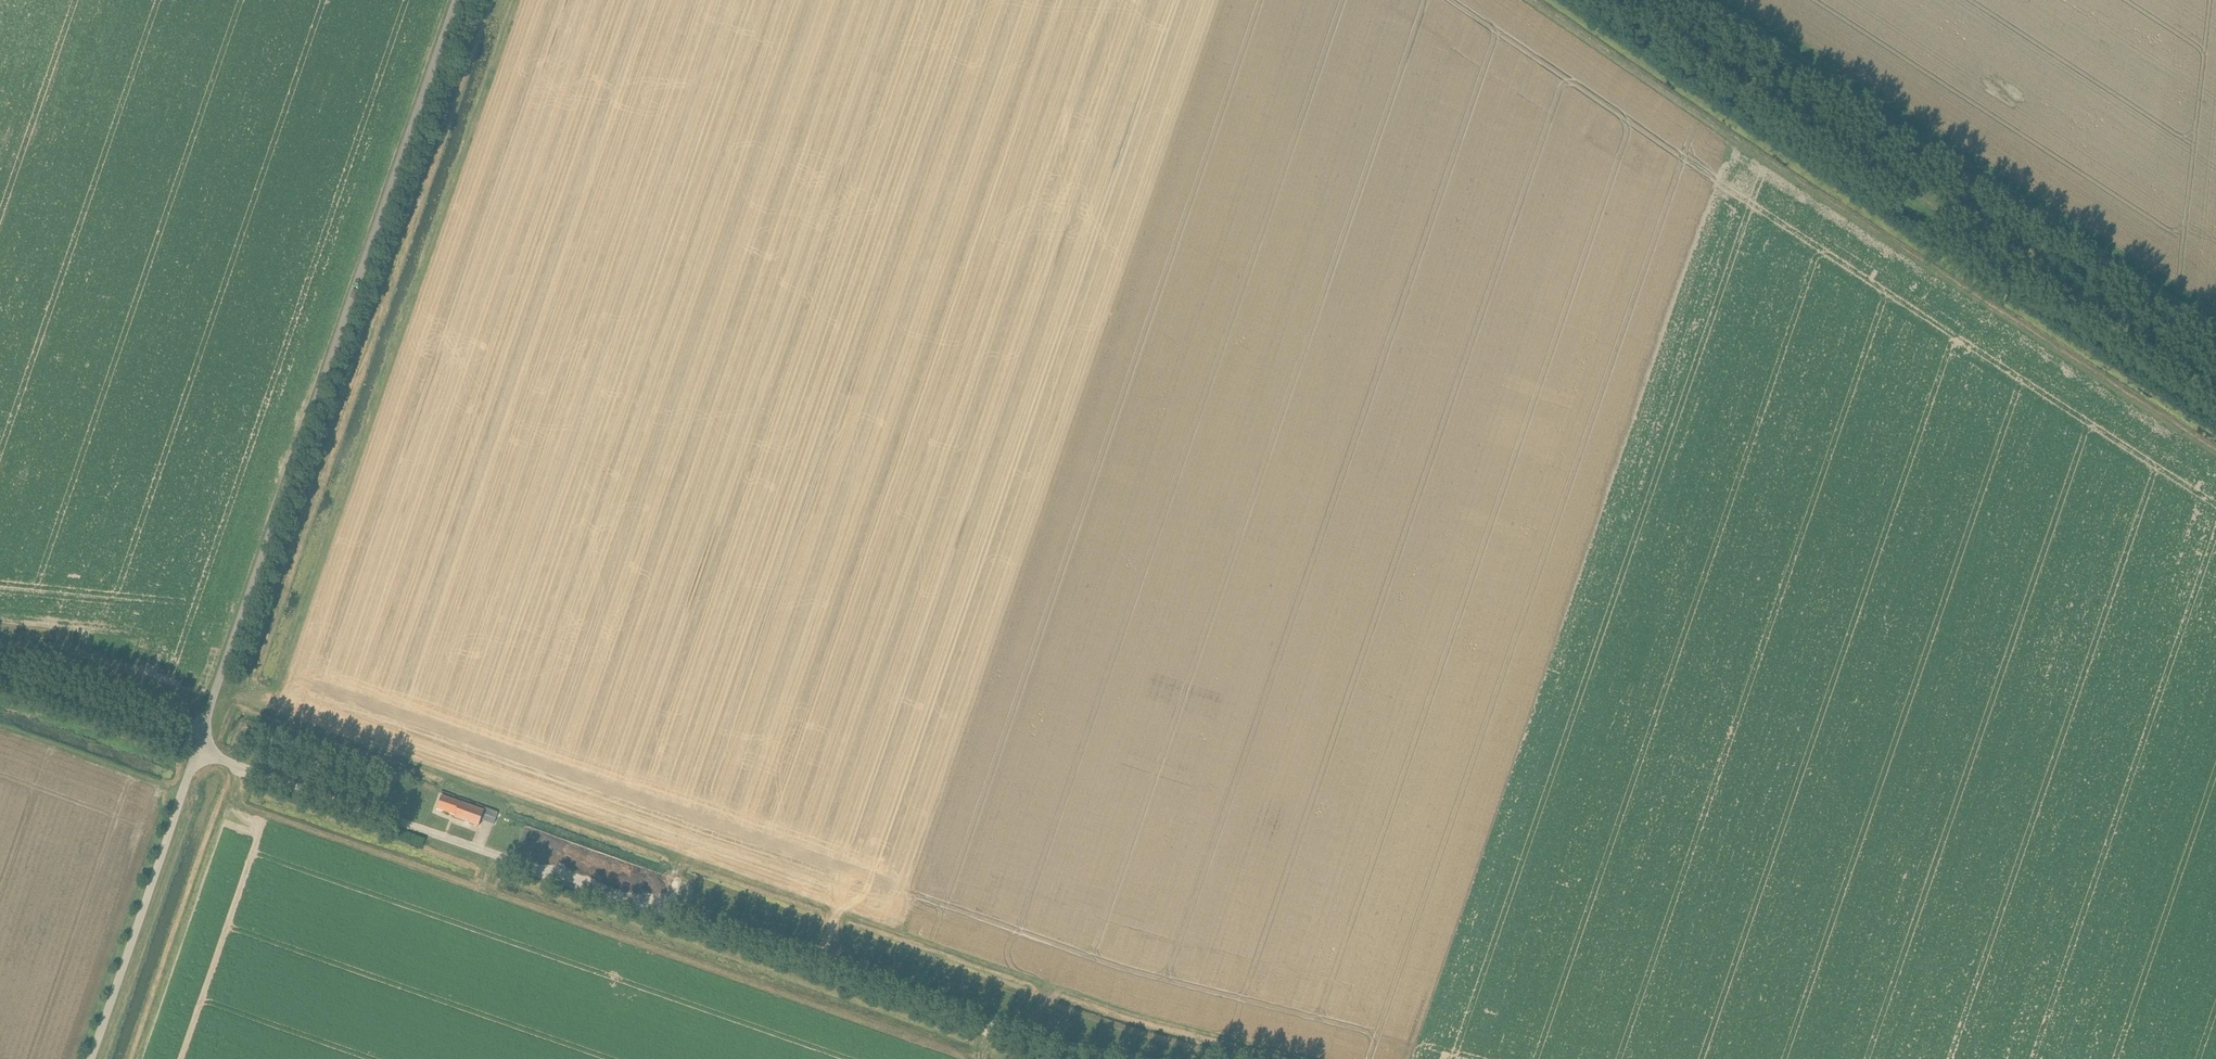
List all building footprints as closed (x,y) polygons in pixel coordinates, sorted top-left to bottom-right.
[(436,809),(455,815),(459,802),(441,796),(436,809)] [(459,802),(455,815),(454,818),(478,827),(480,820),(492,824),(493,825),(497,813),(485,808),(484,811),(459,802)]
